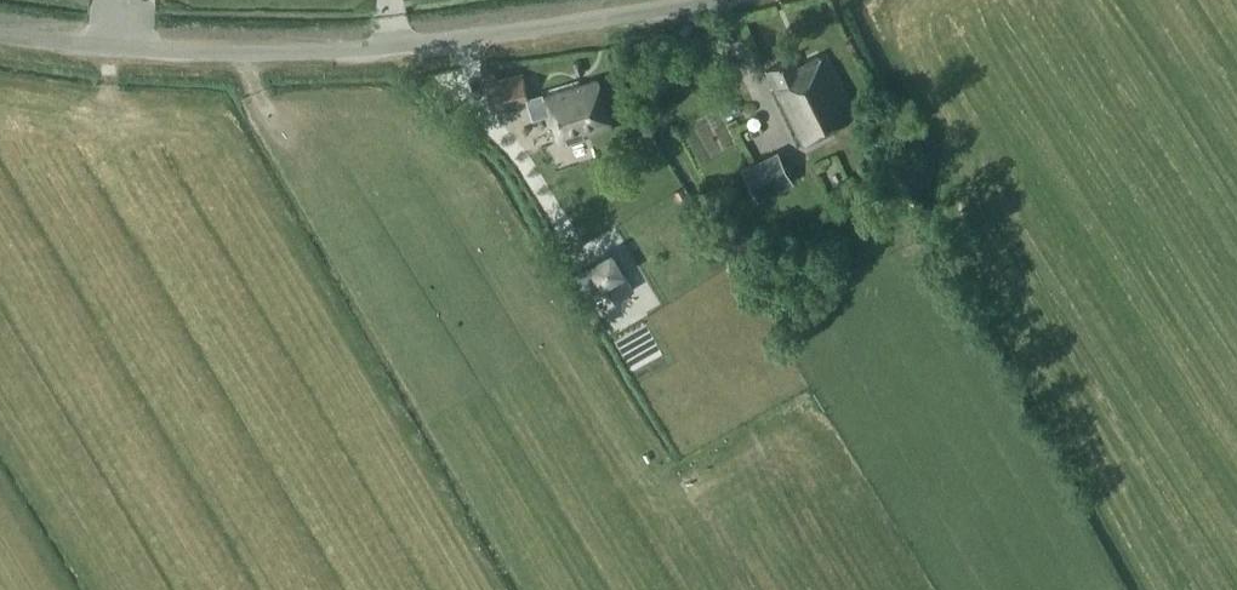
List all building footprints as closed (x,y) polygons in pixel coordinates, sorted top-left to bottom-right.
[(793,58),(765,71),(803,146),(838,129),(836,126),(852,118),(823,59),(819,61),(817,57),(806,63),(807,66),(799,69),(793,58)] [(580,61),(573,63),(576,73),(583,71),(580,61)] [(485,83),(491,111),(529,103),(523,75),(485,83)] [(611,127),(597,81),(578,87),(577,83),(539,94),(549,126),(554,124),(559,142),(611,127)] [(720,110),(683,130),(701,165),(738,145),(720,110)] [(743,168),(759,200),(794,182),(777,150),(743,168)] [(572,275),(590,303),(611,290),(617,299),(634,288),(623,271),(626,270),(614,251),(611,253),(610,251),(572,275)]
